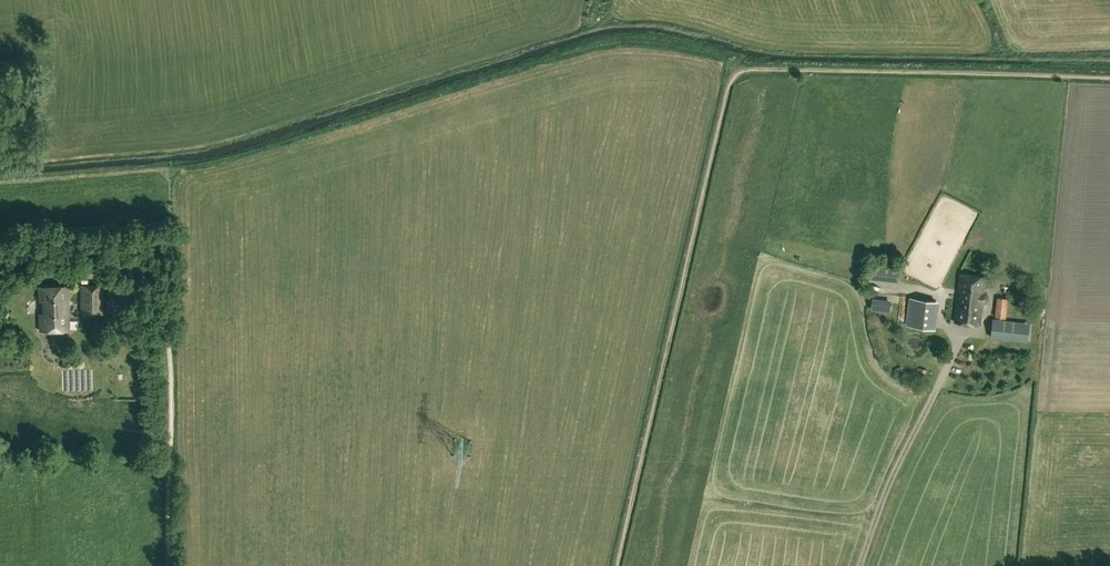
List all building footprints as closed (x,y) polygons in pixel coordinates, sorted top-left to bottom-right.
[(900,266),(873,263),(871,279),(899,282),(900,266)] [(980,324),(983,304),(985,303),(986,303),(987,302),(987,301),(988,300),(988,299),(988,298),(988,297),(988,296),(988,295),(987,294),(986,292),(985,292),(984,291),(985,277),(960,274),(955,321),(980,324)] [(103,314),(102,285),(81,285),(81,315),(103,314)] [(40,329),(68,330),(68,287),(39,287),(40,329)] [(909,297),(906,325),(936,329),(939,300),(909,297)] [(1008,298),(997,297),(995,317),(1006,318),(1008,298)] [(993,318),(990,337),(1020,341),(1022,322),(993,318)]
